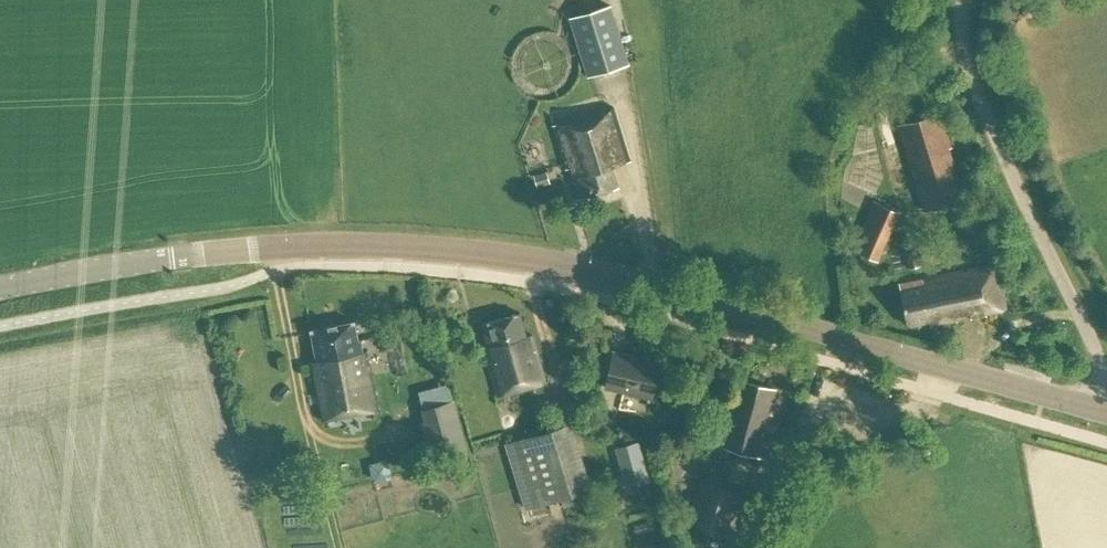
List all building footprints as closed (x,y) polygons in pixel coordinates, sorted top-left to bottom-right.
[(567,18),(583,78),(625,66),(608,7),(567,18)] [(613,168),(631,161),(614,107),(553,127),(566,170),(569,169),(578,200),(619,187),(613,168)] [(924,212),(964,199),(949,149),(952,148),(941,112),(897,125),(924,212)] [(537,189),(550,185),(546,171),(533,175),(537,189)] [(897,213),(871,201),(849,250),(875,262),(897,213)] [(916,252),(903,254),(906,268),(919,266),(916,252)] [(968,310),(970,320),(987,317),(986,314),(1004,310),(995,265),(899,285),(906,325),(930,322),(931,327),(957,322),(955,313),(968,310)] [(497,395),(546,382),(533,335),(526,337),(520,315),(482,325),(490,353),(486,354),(497,395)] [(352,323),(309,331),(315,363),(309,364),(320,422),(377,410),(365,353),(361,353),(359,340),(356,340),(352,323)] [(391,332),(377,334),(380,348),(393,346),(391,332)] [(651,398),(659,362),(613,352),(604,387),(651,398)] [(766,459),(774,428),(765,426),(775,390),(741,380),(736,398),(730,396),(718,445),(766,459)] [(418,408),(431,461),(467,452),(454,399),(418,408)] [(506,443),(527,510),(529,516),(551,509),(549,504),(560,500),(563,508),(592,499),(589,491),(593,490),(572,423),(506,443)] [(638,441),(614,448),(626,487),(650,480),(638,441)] [(375,479),(394,473),(388,456),(369,462),(375,479)] [(729,538),(744,495),(700,481),(686,524),(729,538)]
